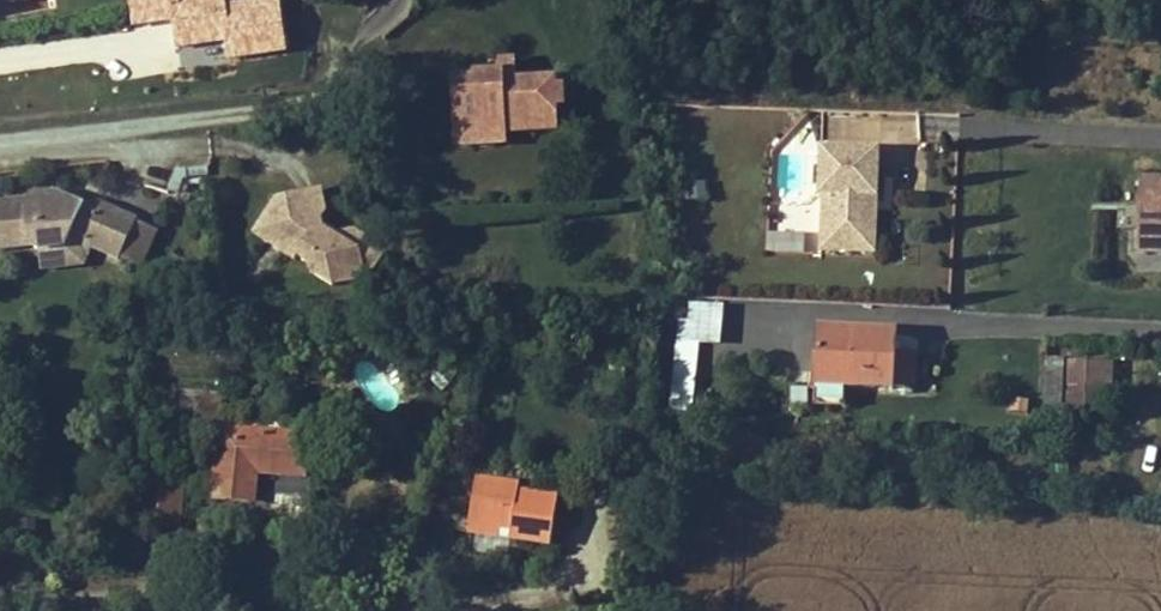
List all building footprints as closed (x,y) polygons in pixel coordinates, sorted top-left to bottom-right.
[(178,65),(286,52),(280,0),(270,0),(223,5),(222,0),(179,0),(177,0),(131,0),(134,23),(173,19),(178,65)] [(517,82),(516,61),(501,61),(501,74),(503,74),(504,83),(517,82)] [(556,107),(556,89),(556,81),(517,82),(504,83),(503,74),(501,74),(477,74),(477,80),(455,81),(457,127),(504,125),(504,132),(505,132),(557,130),(556,107)] [(565,106),(564,88),(556,89),(556,107),(565,106)] [(957,135),(957,114),(925,114),(924,134),(957,135)] [(506,143),(505,132),(504,132),(504,125),(457,127),(458,145),(506,143)] [(866,252),(868,196),(877,197),(879,150),(821,147),(818,195),(823,195),(821,250),(866,252)] [(207,175),(206,165),(186,167),(187,177),(207,175)] [(187,177),(186,167),(175,168),(173,175),(183,179),(184,177),(187,177)] [(180,191),(183,179),(173,175),(168,188),(180,191)] [(1141,177),(1138,249),(1160,250),(1160,177),(1141,177)] [(703,198),(700,182),(689,183),(692,199),(703,198)] [(324,215),(318,190),(298,195),(302,215),(313,222),(321,220),(324,215)] [(41,250),(65,248),(73,230),(87,237),(88,246),(91,247),(106,254),(118,259),(120,255),(136,220),(99,204),(94,213),(55,194),(31,196),(30,200),(0,203),(0,249),(30,246),(41,250)] [(359,253),(363,246),(367,239),(355,231),(334,237),(323,230),(321,220),(313,222),(302,215),(298,195),(277,199),(256,234),(296,260),(298,257),(309,264),(311,272),(334,286),(358,281),(363,272),(359,253)] [(875,253),(877,197),(868,196),(866,252),(875,253)] [(141,264),(157,230),(136,220),(120,255),(141,264)] [(91,247),(88,246),(87,237),(73,230),(65,248),(41,250),(43,267),(83,262),(91,247)] [(768,231),(767,247),(804,248),(805,232),(768,231)] [(381,258),(363,246),(359,253),(363,272),(358,281),(369,278),(381,258)] [(160,311),(158,301),(144,303),(145,314),(160,311)] [(716,343),(720,309),(691,307),(689,321),(681,320),(680,339),(716,343)] [(894,354),(896,334),(857,331),(856,335),(840,334),(840,332),(819,331),(815,384),(847,386),(893,389),(893,386),(894,354)] [(693,382),(696,347),(697,341),(679,340),(674,380),(693,382)] [(914,387),(917,356),(894,354),(893,386),(914,387)] [(1059,403),(1060,358),(1046,357),(1044,402),(1059,403)] [(1111,385),(1112,362),(1069,360),(1068,416),(1085,417),(1086,385),(1094,385),(1108,385),(1111,385)] [(689,413),(693,382),(674,380),(670,413),(689,413)] [(846,406),(847,386),(815,384),(814,405),(846,406)] [(1107,418),(1108,385),(1094,385),(1086,385),(1085,417),(1093,418),(1107,418)] [(1028,414),(1030,403),(1012,401),(1010,411),(1028,414)] [(1058,425),(1059,403),(1044,402),(1043,424),(1058,425)] [(307,482),(312,443),(224,432),(215,501),(255,506),(259,476),(307,482)] [(505,477),(508,466),(481,461),(479,473),(505,477)] [(685,475),(685,463),(672,462),(672,475),(685,475)] [(178,530),(185,467),(147,463),(140,526),(178,530)] [(1068,475),(1068,464),(1056,463),(1057,475),(1068,475)] [(553,545),(560,500),(520,493),(521,486),(477,479),(471,521),(473,521),(513,528),(511,539),(553,545)] [(511,539),(513,528),(473,521),(471,532),(511,539)] [(36,538),(36,523),(21,524),(21,538),(36,538)]
